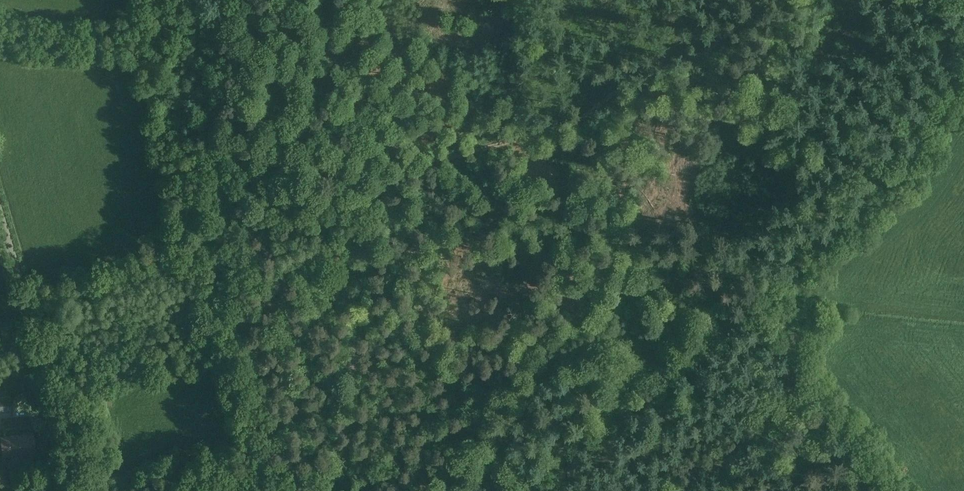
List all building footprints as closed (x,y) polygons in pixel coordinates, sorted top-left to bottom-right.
[(12,410),(10,394),(7,395),(7,391),(0,392),(0,412),(12,410)] [(32,432),(0,437),(3,456),(35,451),(32,432)]
